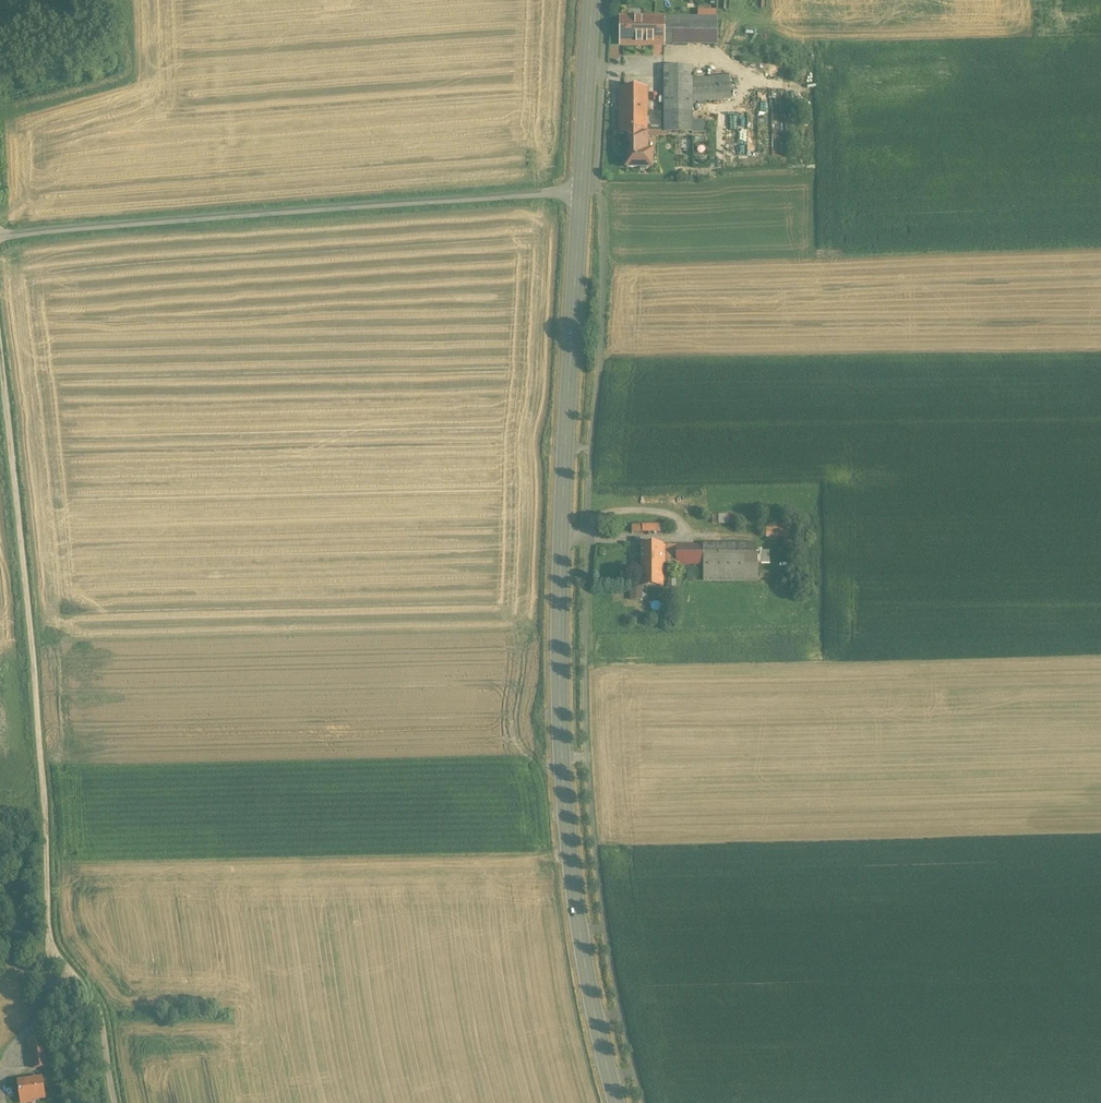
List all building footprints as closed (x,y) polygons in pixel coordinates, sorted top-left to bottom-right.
[(664,19),(621,19),(621,45),(664,45),(664,19)] [(716,19),(664,19),(664,45),(716,45),(716,19)] [(648,88),(619,88),(619,136),(627,137),(647,137),(651,137),(661,137),(661,133),(692,132),(692,110),(692,102),(691,81),(691,68),(684,67),(675,67),(665,67),(665,86),(664,86),(664,113),(648,113),(648,88)] [(729,78),(691,81),(692,102),(730,99),(729,78)] [(647,137),(627,137),(627,150),(626,150),(626,168),(638,168),(640,171),(646,171),(648,169),(652,168),(652,152),(647,152),(647,137)] [(722,514),(722,523),(738,523),(738,513),(722,514)] [(796,526),(767,526),(767,537),(783,536),(784,553),(796,553),(796,526)] [(756,545),(676,545),(676,546),(665,546),(665,547),(662,547),(662,564),(703,565),(703,581),(756,581),(756,545)] [(662,546),(641,546),(641,587),(662,587),(662,564),(662,547),(662,546)] [(796,553),(784,553),(784,570),(784,569),(795,570),(796,570),(796,553)] [(632,599),(645,599),(645,587),(632,587),(632,599)] [(42,1036),(30,1038),(32,1052),(44,1050),(42,1036)] [(44,1050),(32,1052),(34,1069),(46,1067),(44,1050)] [(42,1079),(18,1082),(20,1093),(21,1093),(22,1101),(45,1098),(42,1079)]
